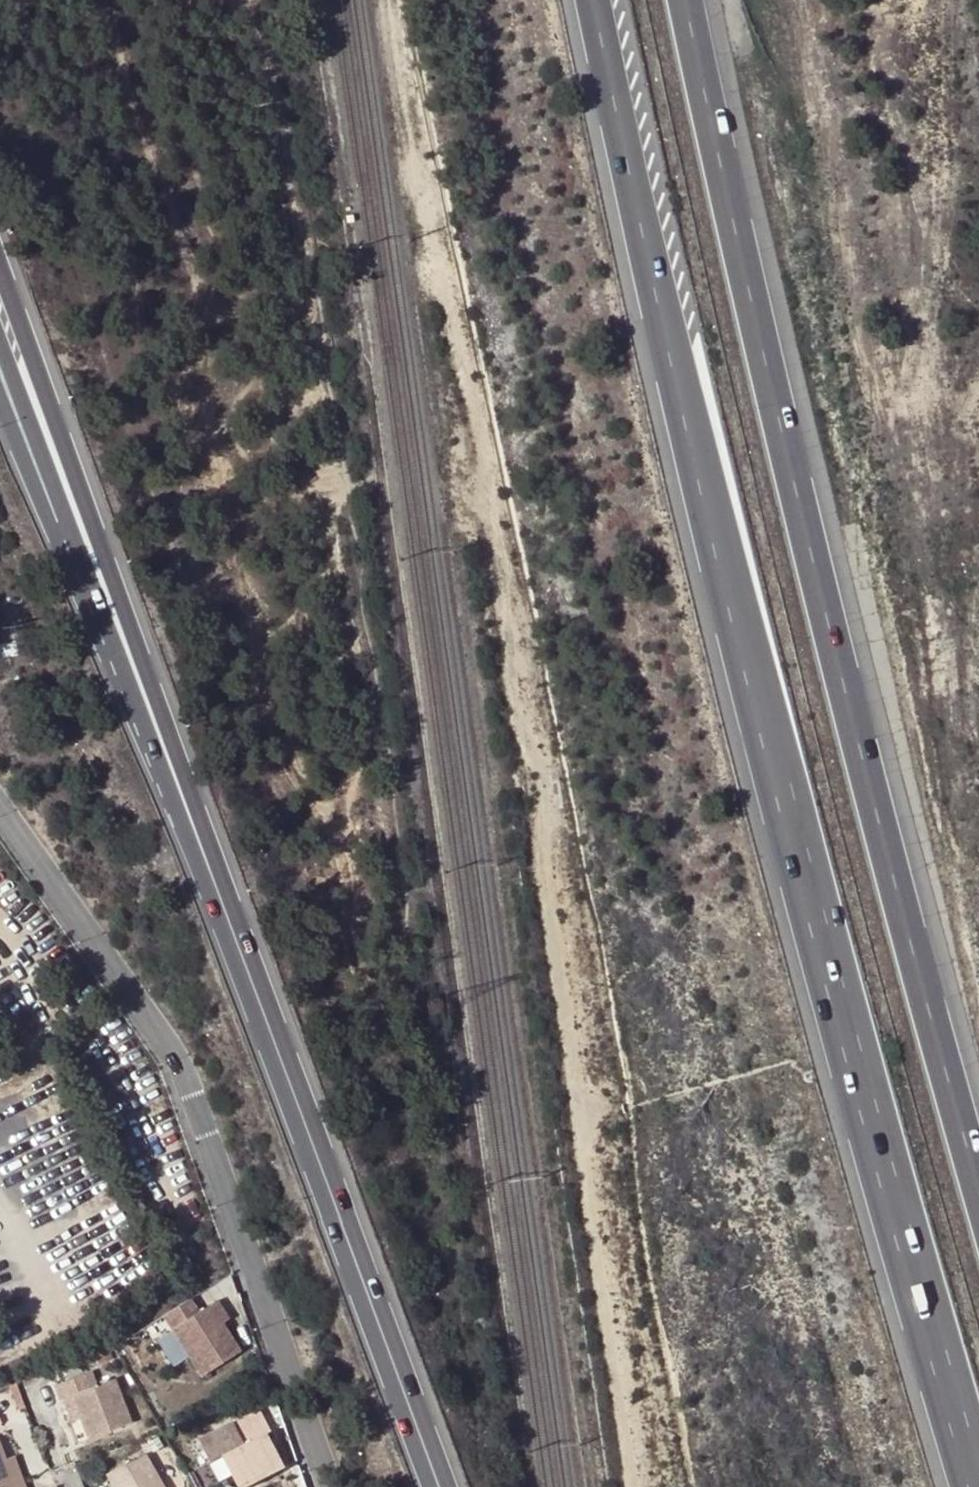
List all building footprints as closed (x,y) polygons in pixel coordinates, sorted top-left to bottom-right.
[(219,1324),(207,1305),(196,1312),(187,1299),(159,1317),(198,1377),(237,1352),(219,1324)] [(225,1320),(214,1301),(207,1305),(219,1324),(225,1320)] [(109,1358),(106,1349),(91,1355),(95,1364),(109,1358)] [(90,1387),(84,1373),(47,1388),(53,1402),(57,1400),(66,1397),(74,1419),(84,1441),(126,1424),(108,1380),(90,1387)] [(4,1387),(13,1413),(22,1410),(13,1384),(4,1387)] [(74,1419),(66,1397),(57,1400),(65,1423),(74,1419)] [(198,1486),(242,1486),(281,1467),(264,1435),(269,1432),(257,1410),(234,1424),(232,1421),(197,1440),(209,1462),(190,1473),(198,1486)] [(162,1441),(150,1448),(171,1486),(187,1486),(162,1441)] [(139,1450),(106,1475),(115,1486),(169,1486),(139,1450)] [(21,1482),(12,1485),(2,1459),(0,1453),(0,1486),(23,1486),(21,1482)] [(2,1459),(12,1485),(21,1482),(11,1455),(2,1459)]
